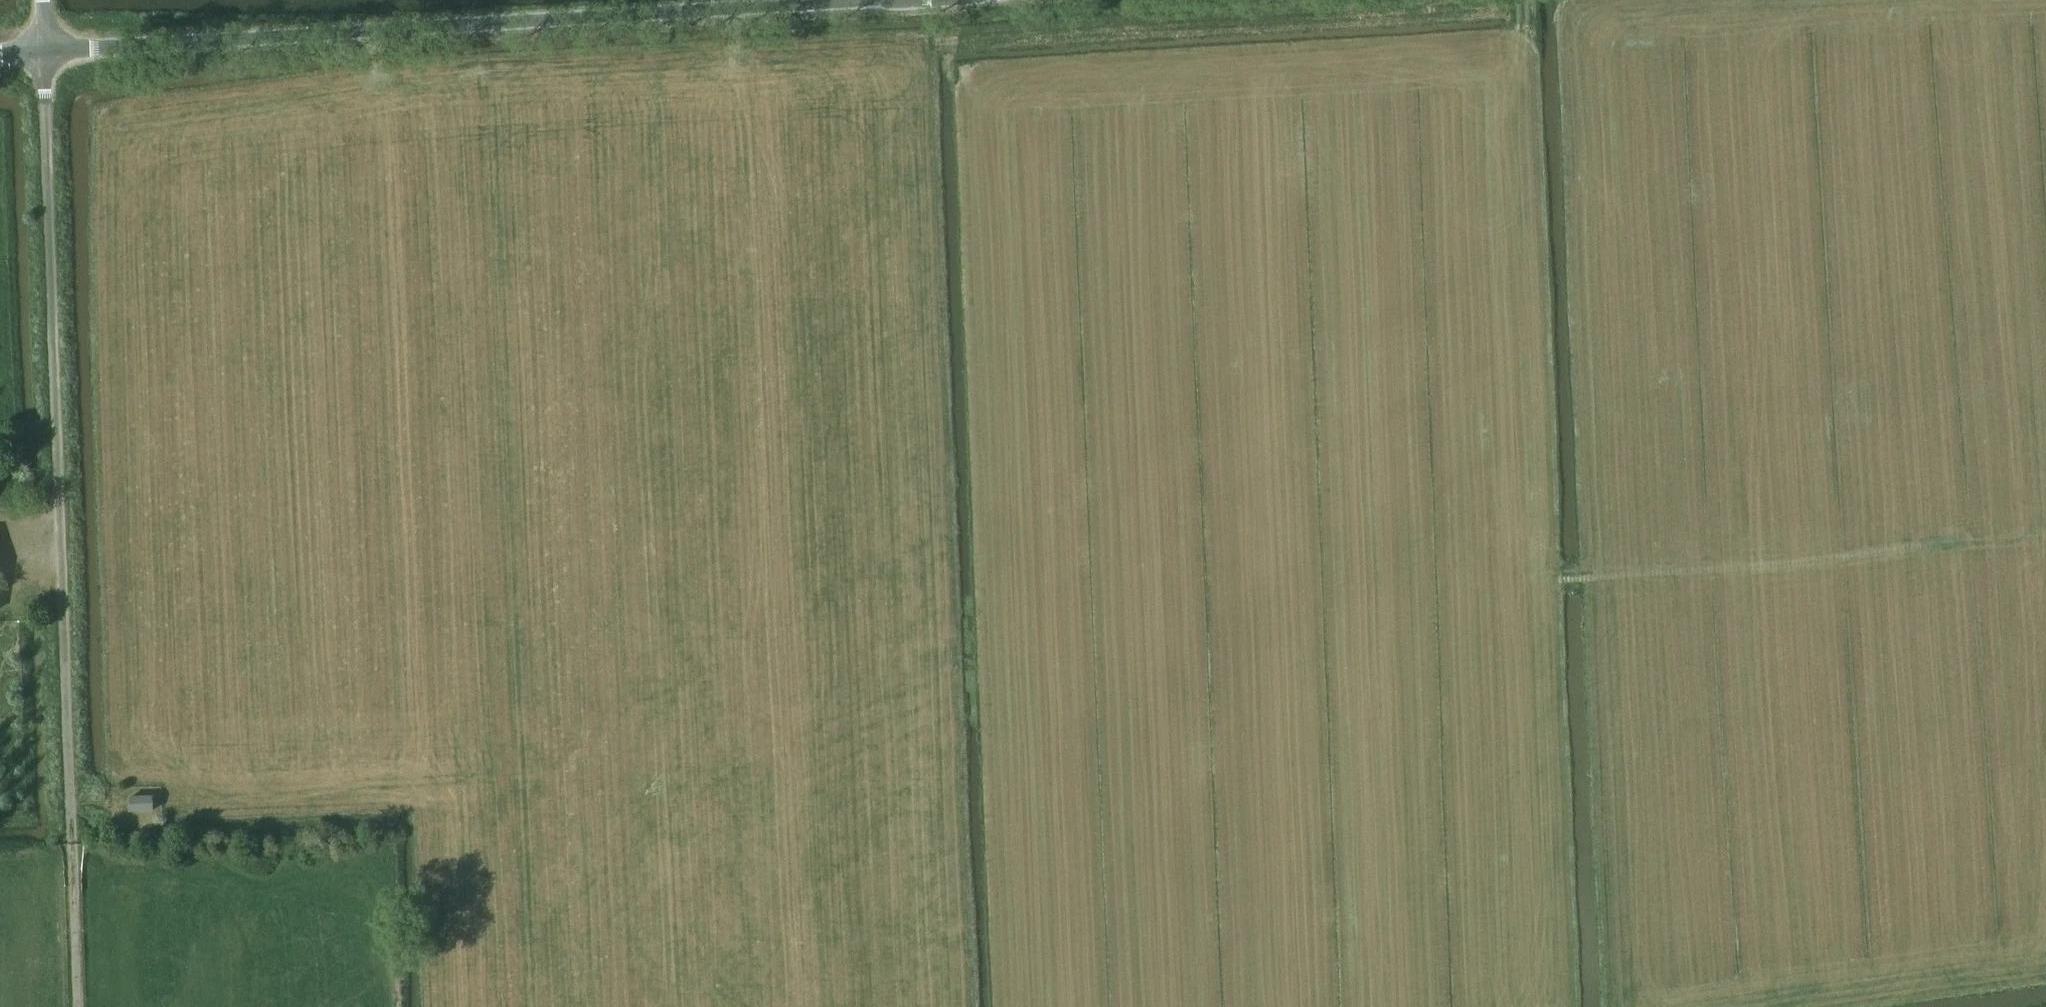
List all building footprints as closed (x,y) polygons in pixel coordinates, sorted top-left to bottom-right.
[(153,798),(130,798),(130,812),(153,811),(153,798)]
